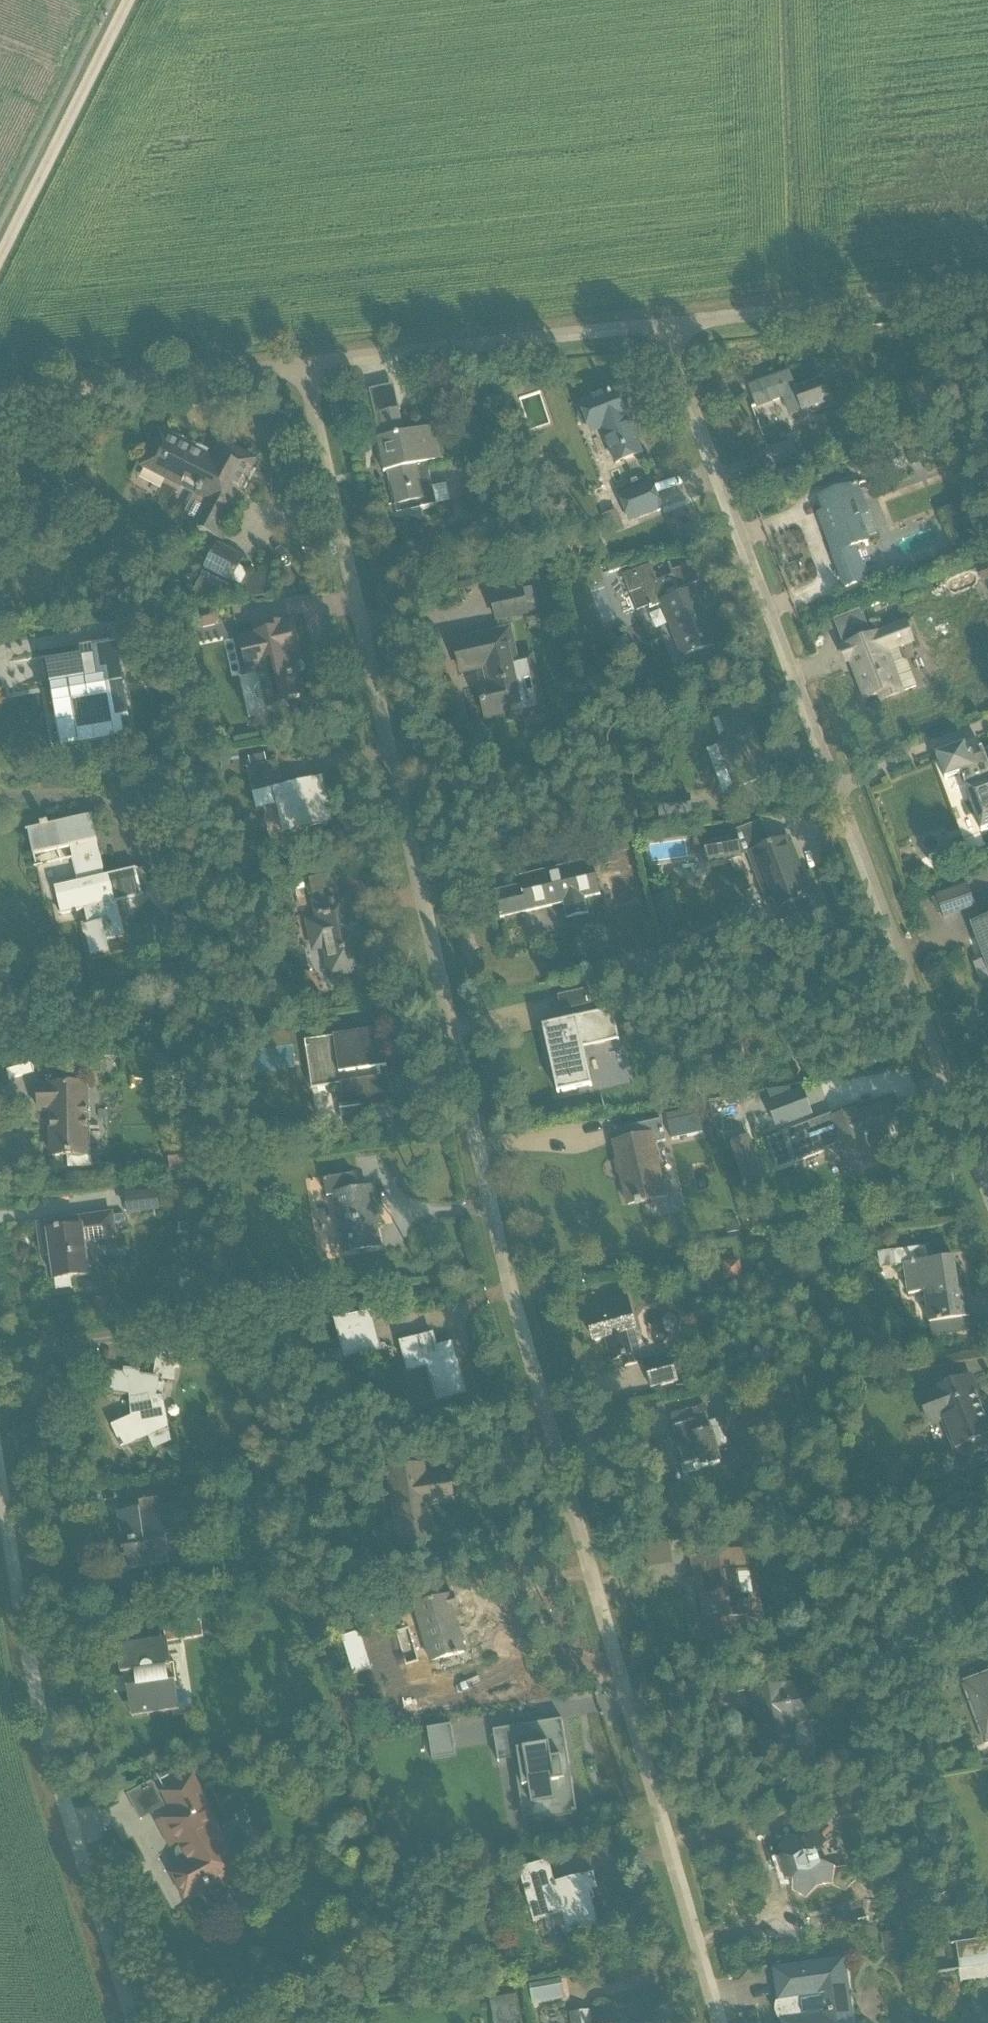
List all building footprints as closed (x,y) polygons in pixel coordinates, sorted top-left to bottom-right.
[(790,421),(830,406),(822,384),(795,394),(789,376),(750,390),(758,410),(783,401),(790,421)] [(614,468),(641,458),(627,423),(631,421),(620,393),(581,408),(592,438),(601,435),(614,468)] [(388,475),(396,509),(426,503),(427,510),(437,508),(427,466),(446,462),(438,429),(405,436),(400,411),(380,415),(385,441),(377,443),(382,468),(386,467),(388,474),(384,474),(384,476),(388,475)] [(214,466),(161,438),(145,469),(197,495),(182,523),(221,543),(246,497),(238,493),(253,465),(223,448),(214,466)] [(800,457),(795,445),(766,457),(771,469),(800,457)] [(922,452),(907,457),(911,470),(925,465),(922,452)] [(653,487),(619,500),(629,525),(662,512),(653,487)] [(869,542),(878,539),(859,488),(821,502),(826,515),(820,518),(834,557),(833,557),(845,591),(871,582),(865,565),(862,566),(857,551),(871,546),(869,542)] [(240,569),(244,561),(219,547),(190,602),(236,599),(236,601),(271,597),(269,576),(247,578),(249,574),(240,569)] [(977,572),(982,585),(987,583),(987,567),(977,572)] [(681,661),(714,648),(693,593),(681,598),(674,579),(657,585),(651,569),(623,580),(630,597),(632,597),(638,613),(648,610),(649,613),(661,608),(681,661)] [(506,727),(546,717),(534,657),(518,660),(512,630),(509,630),(508,624),(529,619),(524,590),(490,597),(496,626),(498,626),(500,635),(455,645),(462,677),(485,671),(489,688),(480,690),(486,721),(504,717),(506,727)] [(873,620),(894,612),(891,604),(870,612),(873,620)] [(218,616),(210,611),(201,613),(195,620),(196,627),(204,631),(216,628),(220,623),(218,616)] [(838,621),(846,643),(874,633),(866,611),(838,621)] [(293,623),(272,627),(273,633),(240,640),(248,678),(259,675),(262,686),(258,689),(256,691),(255,694),(255,699),(257,702),(259,705),(264,706),(266,706),(267,712),(291,707),(290,702),(305,699),(300,677),(302,677),(299,667),(298,667),(297,661),(301,660),(293,623)] [(912,624),(907,627),(906,626),(842,652),(847,665),(851,664),(866,702),(880,697),(883,703),(917,690),(908,666),(903,663),(898,652),(914,645),(912,641),(918,639),(912,624)] [(81,652),(48,658),(53,690),(69,687),(78,746),(124,738),(122,723),(130,722),(118,644),(81,650),(81,652)] [(723,796),(770,778),(749,722),(741,725),(736,712),(718,719),(727,744),(718,747),(719,749),(707,754),(723,796)] [(983,755),(982,753),(969,758),(965,748),(936,759),(946,783),(960,778),(965,790),(982,835),(987,833),(987,753),(983,755)] [(335,833),(323,781),(282,790),(277,765),(248,772),(257,811),(276,806),(282,837),(332,825),(334,833),(335,833)] [(657,801),(659,821),(692,817),(691,798),(657,801)] [(41,829),(28,832),(34,859),(71,850),(79,885),(56,891),(62,917),(85,912),(88,927),(82,929),(85,938),(86,938),(91,959),(109,954),(107,943),(125,939),(117,905),(143,899),(141,889),(149,887),(147,879),(141,871),(104,880),(92,818),(49,828),(49,825),(41,827),(41,829)] [(708,867),(742,862),(738,834),(705,839),(705,841),(694,843),(697,861),(707,859),(708,867)] [(600,845),(606,868),(619,864),(618,855),(628,853),(625,840),(600,845)] [(802,902),(811,899),(788,842),(748,857),(769,917),(774,914),(779,925),(807,915),(802,902)] [(599,898),(592,865),(521,880),(522,889),(495,895),(500,922),(564,908),(567,922),(588,917),(585,902),(599,898)] [(968,888),(936,901),(944,921),(976,909),(968,888)] [(315,921),(305,923),(313,956),(323,954),(329,981),(366,972),(360,943),(364,942),(357,914),(354,915),(349,898),(312,906),(315,921)] [(971,928),(975,940),(978,939),(984,957),(982,958),(984,963),(973,967),(981,987),(987,985),(987,921),(971,928)] [(559,1099),(594,1091),(579,1021),(575,1021),(574,1012),(592,1007),(589,992),(558,999),(561,1014),(565,1013),(568,1026),(544,1030),(549,1054),(552,1055),(555,1068),(553,1069),(559,1099)] [(378,1034),(306,1045),(313,1092),(341,1088),(345,1113),(341,1114),(344,1131),(377,1126),(373,1099),(391,1097),(389,1080),(382,1081),(380,1072),(383,1071),(378,1034)] [(90,1088),(40,1089),(40,1113),(52,1113),(52,1159),(68,1158),(69,1170),(93,1170),(92,1158),(91,1158),(91,1155),(102,1155),(101,1133),(91,1133),(90,1088)] [(832,1118),(768,1143),(779,1172),(825,1155),(824,1152),(839,1146),(851,1177),(878,1167),(867,1139),(899,1127),(891,1104),(859,1116),(857,1111),(833,1120),(832,1118)] [(626,1210),(667,1201),(656,1147),(665,1144),(661,1123),(615,1133),(617,1144),(612,1145),(626,1210)] [(730,1145),(751,1213),(767,1209),(749,1139),(730,1145)] [(343,1257),(381,1250),(377,1229),(381,1228),(377,1208),(373,1209),(370,1191),(357,1194),(354,1177),(325,1182),(328,1200),(334,1199),(343,1257)] [(154,1194),(126,1198),(129,1218),(157,1215),(154,1194)] [(115,1216),(38,1226),(42,1259),(53,1256),(56,1282),(57,1292),(72,1291),(72,1281),(92,1278),(87,1245),(118,1242),(115,1216)] [(958,1296),(953,1261),(929,1265),(927,1250),(878,1257),(880,1272),(903,1269),(907,1298),(924,1296),(929,1327),(971,1321),(967,1295),(958,1296)] [(739,1267),(725,1268),(726,1282),(740,1280),(739,1267)] [(637,1334),(629,1302),(601,1308),(604,1319),(589,1323),(592,1334),(593,1334),(596,1343),(606,1343),(612,1364),(623,1361),(625,1370),(636,1368),(628,1338),(637,1334)] [(379,1315),(343,1321),(350,1359),(386,1353),(379,1315)] [(168,1353),(157,1353),(155,1377),(163,1378),(163,1383),(175,1384),(178,1353),(177,1353),(177,1332),(168,1332),(168,1353)] [(437,1404),(467,1396),(453,1348),(437,1351),(434,1338),(401,1347),(409,1376),(428,1371),(437,1404)] [(673,1356),(645,1364),(652,1388),(680,1380),(673,1356)] [(131,1419),(112,1429),(123,1452),(149,1439),(154,1452),(172,1444),(164,1400),(165,1387),(159,1386),(160,1379),(141,1377),(141,1373),(125,1370),(124,1376),(109,1373),(106,1394),(130,1398),(131,1419)] [(961,1474),(987,1464),(987,1421),(987,1422),(971,1381),(918,1401),(929,1431),(942,1426),(961,1474)] [(433,1405),(411,1410),(415,1426),(437,1420),(433,1405)] [(705,1408),(668,1418),(683,1467),(681,1468),(684,1479),(707,1473),(706,1470),(722,1466),(705,1408)] [(387,1472),(398,1552),(437,1547),(432,1510),(455,1507),(451,1474),(427,1477),(426,1467),(387,1472)] [(161,1589),(201,1583),(192,1528),(187,1528),(184,1506),(161,1510),(159,1501),(139,1504),(141,1513),(117,1517),(126,1574),(141,1572),(141,1568),(152,1567),(152,1570),(157,1570),(161,1589)] [(744,1530),(713,1535),(714,1549),(745,1545),(744,1530)] [(737,1622),(761,1619),(758,1598),(754,1599),(748,1554),(694,1563),(706,1626),(709,1625),(711,1642),(738,1638),(737,1622)] [(422,1636),(430,1666),(467,1656),(455,1614),(459,1613),(454,1596),(414,1608),(414,1609),(403,1612),(411,1639),(422,1636)] [(200,1613),(167,1618),(168,1628),(164,1629),(166,1644),(203,1639),(200,1613)] [(134,1715),(180,1708),(176,1669),(172,1669),(168,1646),(120,1653),(124,1677),(136,1676),(138,1691),(131,1692),(134,1715)] [(987,1747),(987,1675),(961,1685),(984,1748),(987,1747)] [(756,1717),(763,1757),(799,1751),(795,1728),(814,1725),(807,1685),(752,1694),(753,1696),(757,1695),(761,1716),(756,1717)] [(571,1722),(495,1731),(499,1763),(523,1760),(531,1822),(582,1815),(571,1722)] [(434,1728),(436,1758),(462,1756),(460,1726),(434,1728)] [(201,1893),(203,1892),(209,1903),(212,1906),(217,1908),(224,1907),(228,1904),(230,1897),(229,1891),(226,1887),(243,1878),(240,1873),(253,1866),(244,1848),(233,1854),(205,1802),(208,1801),(195,1776),(163,1794),(175,1818),(165,1824),(176,1847),(182,1844),(192,1865),(188,1868),(188,1869),(173,1877),(185,1900),(200,1892),(201,1893)] [(140,1821),(165,1808),(152,1783),(127,1796),(140,1821)] [(846,1895),(857,1883),(848,1871),(835,1872),(822,1868),(819,1859),(828,1847),(838,1842),(837,1825),(841,1821),(862,1817),(858,1795),(818,1802),(821,1818),(819,1830),(817,1836),(801,1845),(787,1842),(782,1852),(786,1859),(795,1865),(800,1877),(795,1884),(794,1895),(804,1901),(815,1890),(833,1889),(846,1895)] [(920,1817),(929,1842),(936,1840),(928,1814),(920,1817)] [(568,1936),(598,1927),(589,1894),(598,1891),(593,1876),(555,1886),(549,1864),(519,1871),(535,1924),(562,1917),(568,1936)] [(900,1934),(883,1937),(884,1956),(903,1954),(900,1934)] [(956,1946),(962,1984),(987,1981),(987,1941),(956,1946)] [(774,1972),(778,2004),(782,2004),(784,2022),(781,2022),(854,2022),(845,1961),(774,1972)] [(560,1981),(529,1987),(533,2009),(564,2003),(560,1981)] [(490,2002),(494,2022),(521,2022),(517,1998),(490,2002)] [(347,2015),(349,2022),(363,2022),(361,2013),(347,2015)] [(591,2013),(570,2016),(571,2022),(592,2022),(591,2013)]
